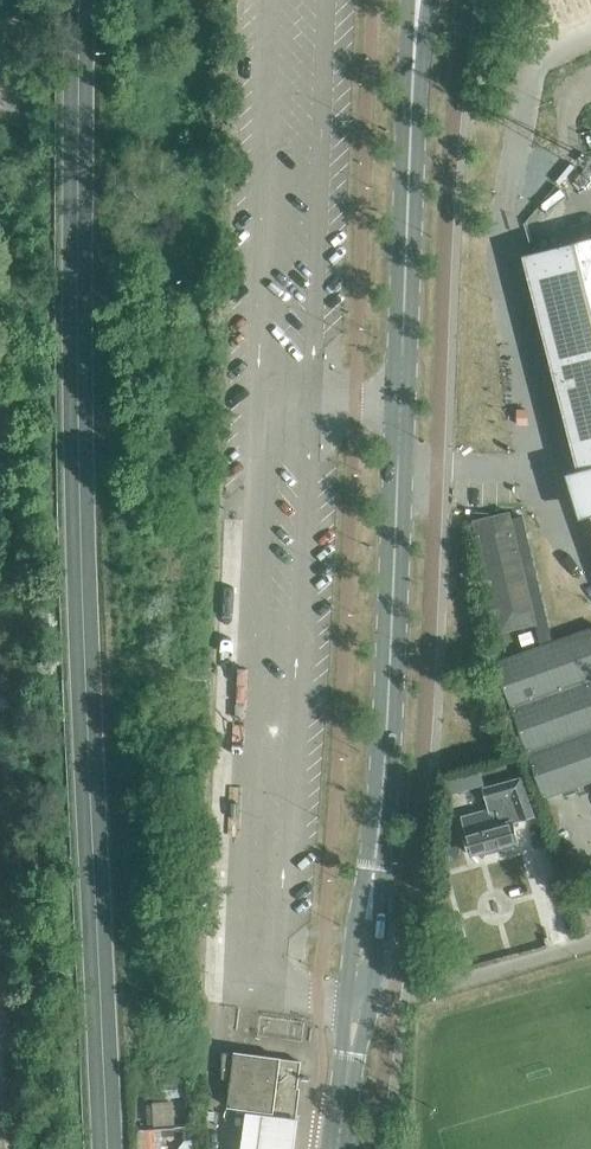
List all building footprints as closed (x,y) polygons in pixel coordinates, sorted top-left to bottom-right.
[(524,254),(579,471),(590,509),(590,304),(575,241),(527,253),(524,254)] [(590,780),(590,627),(553,641),(522,514),(511,517),(510,511),(474,520),(500,630),(535,622),(541,644),(495,660),(544,797),(590,780)] [(465,833),(471,853),(518,840),(513,820),(532,815),(522,776),(484,786),(490,808),(462,816),(467,833),(465,833)] [(227,1105),(294,1114),(295,1100),(298,1076),(300,1062),(280,1059),(279,1058),(235,1052),(232,1052),(222,1051),(221,1078),(230,1079),(227,1105)] [(150,1144),(149,1144),(149,1136),(152,1136),(152,1137),(158,1137),(158,1135),(161,1135),(161,1137),(167,1137),(167,1134),(174,1134),(174,1122),(174,1111),(158,1112),(157,1103),(146,1103),(148,1125),(140,1125),(140,1144),(138,1144),(139,1148),(150,1148),(150,1144)] [(247,1110),(242,1148),(293,1148),(297,1116),(247,1110)] [(179,1148),(191,1148),(190,1140),(184,1140),(179,1146),(179,1148)]
